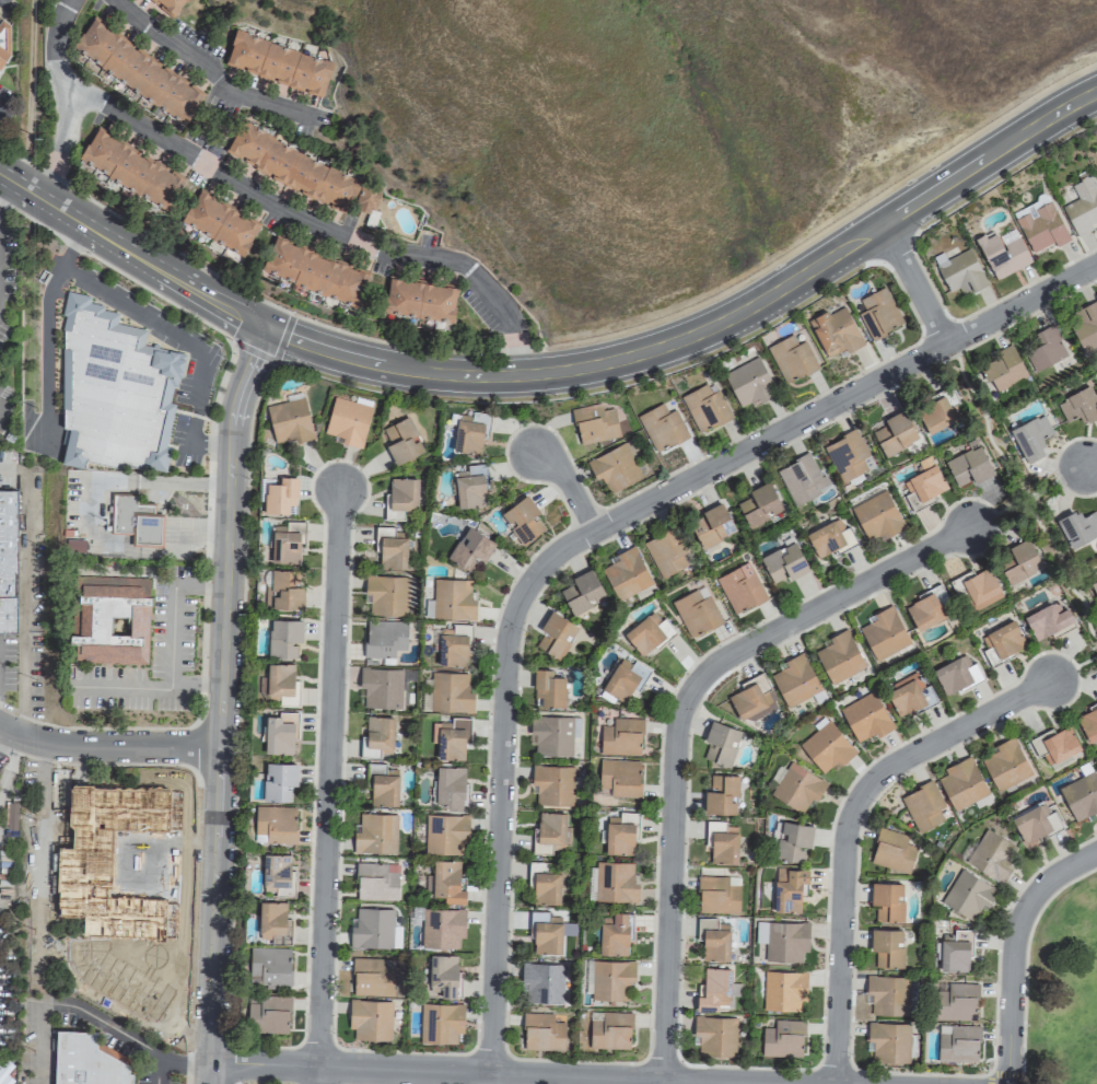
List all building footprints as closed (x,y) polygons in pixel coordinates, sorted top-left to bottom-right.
[(172,19),(189,0),(151,0),(172,19)] [(2,20),(0,21),(0,70),(10,55),(4,45),(15,28),(2,20)] [(186,125),(206,94),(91,20),(71,51),(186,125)] [(224,65),(276,79),(275,83),(322,97),(333,61),(234,33),(224,65)] [(224,152),(344,213),(360,183),(240,121),(224,152)] [(77,164),(169,208),(185,176),(92,132),(77,164)] [(1088,176),(1070,185),(1077,199),(1062,206),(1076,237),(1092,229),(1090,224),(1096,221),(1096,195),(1088,176)] [(383,188),(366,183),(356,212),(373,218),(383,188)] [(259,224),(197,191),(180,223),(242,256),(259,224)] [(1050,199),(1014,215),(1031,254),(1054,243),(1056,247),(1069,241),(1050,199)] [(1030,263),(1015,229),(998,237),(996,233),(985,238),(983,234),(975,238),(994,280),(1030,263)] [(359,306),(371,271),(273,238),(261,273),(359,306)] [(948,292),(958,288),(962,297),(987,286),(970,248),(945,260),(942,253),(932,257),(948,292)] [(456,286),(387,279),(383,314),(453,320),(456,286)] [(864,310),(858,313),(870,340),(903,324),(885,287),(859,299),(864,310)] [(173,467),(174,352),(154,351),(155,342),(147,342),(147,326),(118,326),(118,308),(91,308),(91,294),(65,294),(63,467),(173,467)] [(1074,305),(1074,348),(1096,348),(1096,305),(1074,305)] [(861,344),(846,306),(828,314),(827,311),(808,319),(825,359),(861,344)] [(1033,333),(1039,345),(1024,351),(1033,371),(1067,357),(1059,338),(1060,338),(1054,324),(1033,333)] [(817,368),(804,341),(797,344),(792,334),(766,347),(784,384),(817,368)] [(990,352),(994,363),(983,367),(992,392),(1026,379),(1013,344),(990,352)] [(756,399),(758,403),(775,396),(758,357),(723,373),(738,407),(756,399)] [(697,434),(731,418),(718,390),(710,394),(706,384),(680,396),(697,434)] [(1081,425),(1096,418),(1096,403),(1089,385),(1056,400),(1065,423),(1078,417),(1081,425)] [(306,395),(267,401),(273,445),(314,439),(306,395)] [(332,395),(324,440),(363,447),(372,403),(332,395)] [(927,434),(955,421),(944,396),(916,410),(927,434)] [(579,445),(620,436),(613,408),(602,411),(600,402),(571,409),(579,445)] [(688,436),(675,409),(667,413),(662,403),(636,416),(654,453),(688,436)] [(882,419),(885,426),(872,431),(882,455),(917,441),(905,410),(882,419)] [(1046,455),(1039,439),(1052,433),(1043,414),(1010,429),(1026,464),(1046,455)] [(480,454),(481,438),(487,438),(488,424),(470,423),(471,416),(455,415),(453,452),(480,454)] [(394,465),(424,451),(409,417),(380,430),(394,465)] [(875,469),(855,429),(822,446),(841,485),(875,469)] [(642,478),(633,458),(638,456),(630,440),(586,460),(595,481),(601,478),(608,493),(642,478)] [(993,475),(979,444),(944,461),(956,487),(970,480),(972,485),(993,475)] [(15,467),(17,451),(0,448),(0,465),(15,467)] [(810,452),(776,469),(794,506),(821,494),(819,488),(826,485),(810,452)] [(907,493),(913,490),(918,502),(946,490),(931,454),(916,461),(921,472),(902,481),(907,493)] [(485,506),(484,486),(487,486),(486,466),(455,467),(456,507),(485,506)] [(265,513),(296,513),(296,476),(276,476),(276,485),(265,485),(265,513)] [(17,477),(0,477),(0,631),(16,631),(17,477)] [(386,478),(386,518),(406,518),(406,509),(418,509),(418,478),(386,478)] [(783,512),(768,481),(746,491),(749,497),(736,503),(747,528),(783,512)] [(866,541),(879,535),(881,539),(904,529),(886,490),(850,506),(866,541)] [(162,547),(163,515),(154,515),(154,505),(138,504),(138,496),(112,494),(110,533),(132,534),(132,546),(162,547)] [(534,514),(538,511),(526,494),(500,513),(522,544),(544,529),(534,514)] [(735,532),(722,503),(688,519),(701,548),(735,532)] [(1096,510),(1080,517),(1077,510),(1056,519),(1069,548),(1096,537),(1096,514),(1096,510)] [(849,526),(842,529),(838,519),(805,533),(816,558),(835,550),(837,554),(857,545),(849,526)] [(303,563),(303,521),(282,521),(282,531),(271,531),(271,563),(303,563)] [(642,542),(661,579),(693,562),(674,525),(642,542)] [(408,569),(408,538),(396,537),(396,527),(375,526),(374,556),(381,556),(381,569),(408,569)] [(495,543),(468,526),(446,559),(470,574),(479,560),(483,562),(495,543)] [(1042,568),(1027,536),(1006,546),(1011,556),(997,562),(1008,585),(1042,568)] [(772,584),(786,576),(788,581),(809,570),(794,540),(759,558),(772,584)] [(652,584),(634,546),(614,555),(617,561),(601,568),(616,601),(652,584)] [(716,576),(732,614),(766,600),(754,572),(745,576),(741,566),(716,576)] [(972,611),(1003,595),(988,566),(973,573),(972,570),(951,580),(957,592),(961,590),(972,611)] [(606,599),(591,568),(570,579),(573,584),(559,590),(571,615),(606,599)] [(269,608),(303,608),(302,570),(269,571),(269,608)] [(408,575),(365,575),(365,616),(408,616),(408,575)] [(150,595),(141,595),(141,578),(71,576),(69,661),(149,663),(150,595)] [(475,619),(475,592),(470,591),(470,580),(433,579),(432,618),(475,619)] [(722,622),(703,585),(671,602),(689,638),(722,622)] [(905,604),(915,630),(944,620),(935,593),(905,604)] [(1023,616),(1035,642),(1074,624),(1067,608),(1060,611),(1055,601),(1023,616)] [(875,661),(911,644),(891,605),(872,614),(875,619),(858,627),(875,661)] [(673,632),(653,609),(623,634),(642,658),(673,632)] [(539,629),(544,632),(535,646),(559,660),(579,627),(550,610),(539,629)] [(301,619),(269,619),(269,657),(301,657),(301,619)] [(364,657),(408,657),(408,620),(364,620),(364,657)] [(980,637),(987,650),(992,648),(998,660),(1026,646),(1013,620),(980,637)] [(469,625),(455,624),(454,629),(439,628),(438,665),(467,666),(469,625)] [(864,669),(848,629),(828,637),(830,644),(815,650),(829,684),(864,669)] [(821,692),(803,652),(783,661),(786,667),(770,674),(785,708),(821,692)] [(975,663),(964,668),(959,657),(932,670),(945,696),(982,678),(975,663)] [(630,671),(616,663),(601,689),(624,703),(632,688),(638,691),(650,670),(635,661),(630,671)] [(299,706),(299,663),(267,663),(267,684),(266,684),(266,696),(279,696),(279,706),(299,706)] [(402,709),(404,669),(361,668),(360,708),(402,709)] [(551,670),(533,669),(532,697),(540,698),(540,707),(564,707),(565,677),(551,677),(551,670)] [(468,673),(431,672),(430,711),(472,712),(473,685),(467,685),(468,673)] [(928,703),(915,674),(884,688),(897,717),(928,703)] [(738,719),(767,707),(757,682),(728,695),(738,719)] [(839,708),(857,744),(892,726),(873,690),(839,708)] [(1095,708),(1075,717),(1087,744),(1096,739),(1096,712),(1095,708)] [(821,773),(831,766),(834,769),(855,753),(825,714),(814,723),(818,728),(798,744),(821,773)] [(294,715),(265,715),(265,753),(294,753),(294,715)] [(394,754),(394,716),(363,716),(363,754),(394,754)] [(571,756),(572,737),(579,737),(579,717),(530,716),(530,735),(535,735),(534,755),(571,756)] [(463,760),(464,744),(469,744),(470,718),(450,717),(450,722),(431,722),(431,743),(436,743),(436,759),(463,760)] [(641,755),(642,719),(612,718),(612,726),(600,725),(600,754),(641,755)] [(741,730),(710,720),(703,743),(707,744),(702,759),(729,767),(741,730)] [(1046,766),(1080,749),(1069,725),(1053,732),(1052,729),(1032,738),(1046,766)] [(979,755),(996,792),(1031,775),(1014,738),(979,755)] [(953,811),(988,794),(969,756),(943,769),(946,774),(937,778),(953,811)] [(640,760),(599,760),(599,796),(639,797),(640,760)] [(769,794),(802,813),(811,797),(816,800),(827,782),(789,761),(769,794)] [(1085,763),(1077,767),(1082,777),(1058,788),(1075,823),(1096,813),(1096,787),(1085,763)] [(264,801),(296,801),(296,764),(264,764),(264,801)] [(398,805),(398,773),(387,773),(387,764),(367,764),(367,805),(398,805)] [(572,805),(573,766),(531,765),(531,785),(536,785),(535,804),(572,805)] [(466,767),(435,767),(435,803),(445,803),(445,809),(466,809),(466,767)] [(704,791),(704,813),(732,814),(733,793),(746,793),(746,776),(711,775),(710,791),(704,791)] [(944,806),(932,781),(900,796),(917,833),(943,820),(938,809),(944,806)] [(5,829),(17,829),(17,803),(5,803),(5,829)] [(255,843),(296,843),(296,805),(255,805),(255,843)] [(1021,842),(1059,829),(1053,813),(1043,816),(1040,807),(1012,816),(1021,842)] [(565,813),(536,812),(535,853),(552,854),(552,849),(564,849),(565,813)] [(606,816),(605,854),(636,854),(637,812),(620,812),(620,817),(606,816)] [(397,853),(397,813),(353,813),(353,853),(397,853)] [(461,854),(462,844),(468,844),(468,815),(425,814),(424,853),(461,854)] [(813,826),(777,820),(770,858),(802,863),(804,846),(809,847),(813,826)] [(725,821),(707,821),(707,844),(711,844),(710,863),(737,863),(738,827),(725,826),(725,821)] [(907,835),(879,827),(869,862),(909,873),(916,847),(905,843),(907,835)] [(965,863),(1001,884),(1011,867),(1007,865),(1018,847),(985,828),(965,863)] [(295,854),(264,854),(262,894),(295,895),(295,854)] [(459,861),(433,860),(432,896),(444,897),(443,903),(464,903),(465,889),(458,889),(459,861)] [(356,900),(397,900),(398,872),(386,871),(386,863),(357,862),(356,900)] [(632,863),(595,862),(594,901),(637,902),(637,874),(632,874),(632,863)] [(972,920),(982,903),(987,906),(997,890),(960,868),(940,902),(972,920)] [(559,904),(560,873),(533,872),(532,903),(559,904)] [(739,877),(698,876),(697,912),(738,913),(739,877)] [(870,904),(876,904),(875,921),(902,922),(903,883),(871,883),(870,904)] [(259,939),(290,939),(290,901),(259,901),(259,939)] [(393,926),(393,909),(356,908),(356,919),(350,919),(350,947),(400,948),(400,926),(393,926)] [(421,947),(458,948),(458,937),(464,937),(465,909),(422,909),(421,947)] [(561,917),(549,917),(550,912),(533,911),(532,953),(560,953),(561,917)] [(631,913),(612,912),(612,923),(599,923),(598,954),(630,955),(631,913)] [(728,961),(729,924),(717,923),(717,919),(699,918),(698,938),(702,938),(701,960),(728,961)] [(801,961),(802,951),(808,951),(808,922),(756,921),(755,942),(765,942),(764,960),(801,961)] [(875,967),(902,968),(903,929),(870,929),(870,951),(875,952),(875,967)] [(970,972),(971,929),(954,929),(954,933),(941,933),(940,972),(970,972)] [(290,947),(250,947),(250,969),(261,969),(261,981),(290,981),(290,947)] [(457,955),(424,955),(424,998),(460,998),(460,970),(457,970),(457,955)] [(352,995),(393,996),(394,959),(353,958),(352,995)] [(634,961),(592,960),(591,999),(628,1000),(628,981),(634,981),(634,961)] [(563,964),(522,963),(522,1002),(563,1003),(563,964)] [(696,1010),(717,1011),(717,1006),(730,1006),(731,969),(704,968),(703,996),(696,996),(696,1010)] [(763,1009),(805,1010),(806,972),(764,971),(763,1009)] [(870,1015),(907,1016),(909,976),(866,975),(866,995),(871,995),(870,1015)] [(976,1020),(977,983),(935,982),(934,1019),(976,1020)] [(288,995),(248,995),(248,1033),(288,1033),(288,995)] [(391,1000),(349,1000),(348,1029),(353,1029),(353,1039),(391,1040),(391,1000)] [(456,1043),(456,1033),(463,1033),(463,1004),(420,1003),(419,1042),(456,1043)] [(589,1048),(630,1049),(631,1012),(602,1011),(602,1020),(590,1019),(589,1048)] [(564,1050),(564,1022),(553,1022),(553,1013),(524,1012),(523,1049),(564,1050)] [(698,1056),(735,1057),(736,1017),(694,1016),(693,1042),(698,1043),(698,1056)] [(774,1027),(762,1027),(761,1056),(802,1057),(803,1020),(774,1019),(774,1027)] [(871,1062),(909,1063),(910,1024),(867,1023),(867,1041),(872,1041),(871,1062)] [(978,1025),(938,1024),(937,1061),(978,1062),(978,1025)] [(130,1057),(95,1056),(96,1031),(54,1030),(53,1083),(130,1083),(130,1057)] [(14,1065),(7,1058),(0,1065),(0,1081),(14,1065)]
